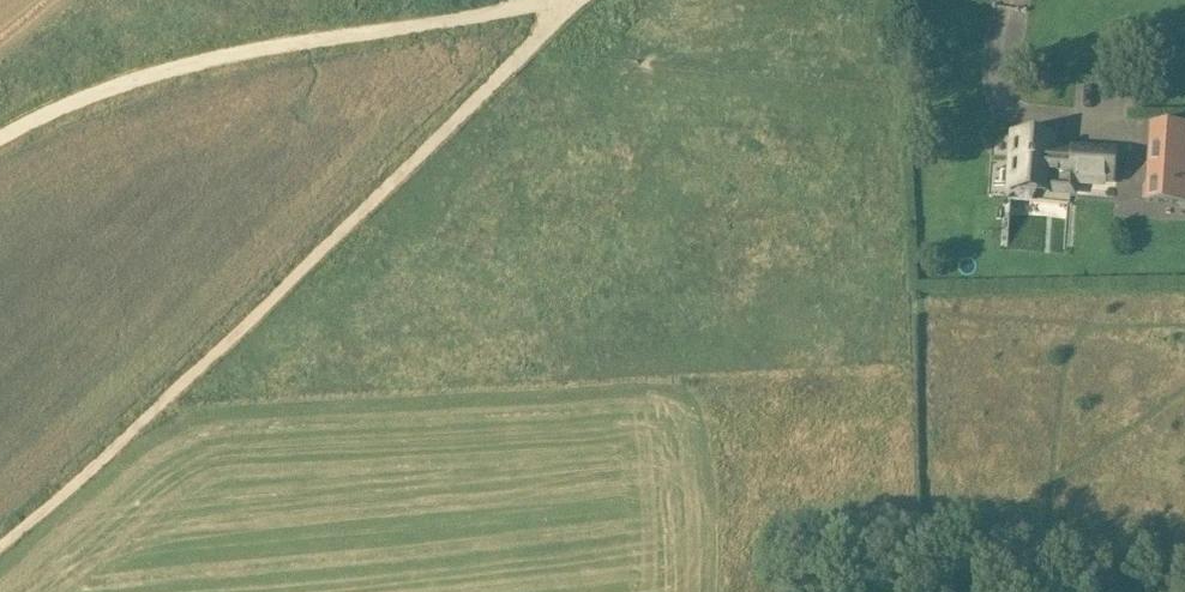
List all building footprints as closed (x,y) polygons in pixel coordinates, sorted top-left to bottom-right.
[(1011,136),(1008,186),(1047,189),(1047,192),(1070,194),(1071,180),(1111,183),(1114,151),(1071,148),(1071,152),(1054,150),(1055,139),(1011,136)] [(1145,202),(1184,204),(1184,175),(1180,175),(1182,147),(1148,145),(1145,202)]
